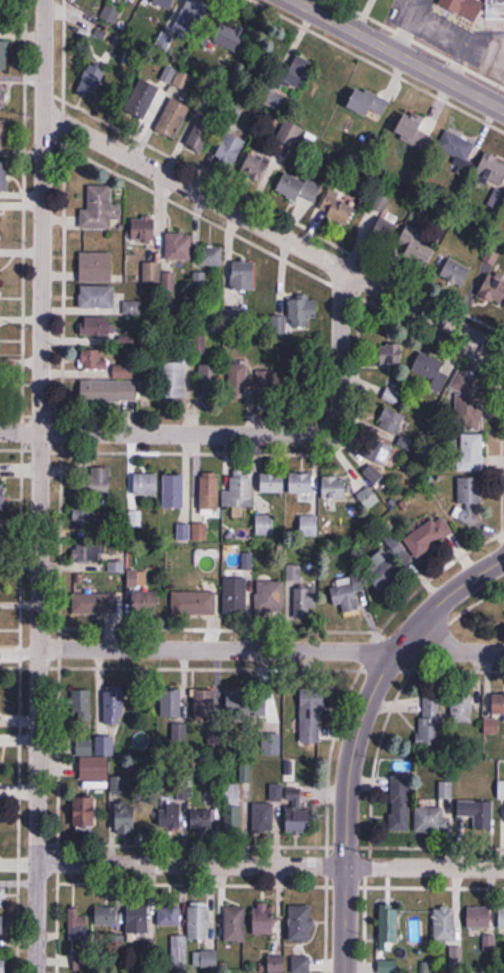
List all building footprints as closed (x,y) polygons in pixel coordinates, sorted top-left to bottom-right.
[(170,11),(176,0),(154,0),(153,2),(170,11)] [(189,33),(209,4),(203,0),(181,0),(168,19),(189,33)] [(441,7),(477,22),(484,6),(484,0),(443,0),(441,7)] [(503,19),(503,0),(488,0),(488,19),(503,19)] [(218,21),(209,37),(237,54),(246,37),(218,21)] [(0,39),(0,70),(8,70),(8,39),(0,39)] [(313,64),(296,55),(282,83),(299,92),(313,64)] [(162,88),(148,80),(129,111),(143,120),(162,88)] [(175,140),(190,112),(170,102),(156,130),(175,140)] [(216,122),(200,115),(186,149),(203,156),(216,122)] [(424,151),(435,130),(405,115),(394,135),(424,151)] [(0,120),(0,151),(8,151),(8,120),(0,120)] [(455,159),(452,167),(464,173),(477,145),(446,130),(437,150),(455,159)] [(214,160),(232,169),(247,140),(228,131),(214,160)] [(265,190),(277,165),(251,152),(239,177),(265,190)] [(313,208),(323,186),(286,170),(277,192),(313,208)] [(81,209),(81,227),(121,228),(121,204),(111,204),(111,186),(89,186),(88,209),(81,209)] [(347,228),(357,208),(332,195),(322,215),(347,228)] [(397,225),(368,213),(364,222),(373,225),(366,244),(386,253),(397,225)] [(156,219),(132,219),(132,243),(156,243),(156,219)] [(443,248),(407,228),(397,247),(433,267),(443,248)] [(191,234),(167,234),(167,260),(191,260),(191,234)] [(222,266),(222,247),(200,247),(200,266),(222,266)] [(161,261),(154,261),(154,248),(145,248),(145,284),(161,284),(161,261)] [(112,254),(80,254),(80,283),(112,283),(112,254)] [(472,269),(448,257),(439,276),(462,288),(472,269)] [(255,262),(232,261),(232,290),(254,290),(255,262)] [(488,273),(478,298),(503,309),(503,279),(488,273)] [(114,308),(114,287),(80,287),(80,308),(114,308)] [(318,318),(318,299),(288,299),(289,316),(273,316),(274,335),(288,334),(288,329),(310,328),(309,318),(318,318)] [(140,313),(140,303),(126,303),(126,313),(140,313)] [(82,336),(115,336),(115,318),(82,318),(82,336)] [(206,336),(194,336),(194,355),(206,355),(206,336)] [(402,366),(402,345),(378,345),(378,366),(402,366)] [(107,371),(107,351),(82,351),(82,371),(107,371)] [(450,380),(441,370),(443,368),(427,351),(412,364),(437,392),(450,380)] [(165,363),(165,400),(185,400),(185,363),(165,363)] [(230,364),(230,393),(246,393),(246,364),(230,364)] [(219,366),(206,366),(206,399),(219,399),(219,366)] [(114,379),(134,379),(134,368),(114,368),(114,379)] [(480,426),(484,380),(454,377),(453,391),(460,392),(457,424),(480,426)] [(137,403),(137,382),(81,382),(81,403),(137,403)] [(399,398),(394,389),(383,394),(388,404),(399,398)] [(404,436),(409,416),(384,410),(379,430),(404,436)] [(484,471),(484,436),(460,436),(460,471),(484,471)] [(393,454),(381,438),(361,454),(359,452),(351,458),(374,486),(384,478),(372,463),(380,457),(383,461),(393,454)] [(111,469),(92,468),(92,476),(80,476),(79,496),(111,497),(111,469)] [(313,474),(290,474),(290,495),(313,495),(313,474)] [(158,475),(134,475),(134,497),(158,497),(158,475)] [(218,512),(219,475),(201,475),(200,512),(218,512)] [(285,494),(285,475),(261,475),(261,494),(285,494)] [(164,509),(184,509),(184,476),(164,476),(164,509)] [(323,477),(323,500),(346,500),(346,477),(323,477)] [(223,508),(252,508),(252,478),(223,478),(223,508)] [(480,478),(458,479),(458,524),(481,524),(480,478)] [(367,510),(379,502),(370,487),(357,494),(367,510)] [(74,527),(97,527),(98,506),(74,505),(74,527)] [(256,536),(274,536),(274,515),(256,515),(256,536)] [(416,558),(453,534),(441,515),(404,539),(416,558)] [(301,537),(318,537),(318,517),(301,517),(301,537)] [(367,563),(374,572),(369,576),(380,591),(414,563),(396,540),(367,563)] [(104,563),(104,546),(80,546),(80,563),(104,563)] [(224,613),(246,613),(246,579),(224,579),(224,613)] [(338,581),(338,587),(331,588),(333,606),(342,605),(343,612),(360,611),(358,593),(364,592),(363,579),(338,581)] [(284,582),(255,582),(255,614),(284,614),(284,582)] [(295,588),(295,615),(317,615),(317,588),(295,588)] [(159,592),(130,592),(130,614),(159,614),(159,592)] [(216,615),(216,593),(172,593),(172,615),(216,615)] [(118,614),(118,594),(73,594),(73,614),(118,614)] [(107,723),(125,723),(125,686),(107,686),(107,723)] [(92,689),(73,689),(73,722),(92,722),(92,689)] [(301,689),(301,743),(323,743),(323,689),(301,689)] [(182,717),(181,690),(161,690),(162,717),(182,717)] [(194,690),(194,717),(216,717),(216,690),(194,690)] [(228,717),(275,717),(275,691),(228,691),(228,717)] [(503,715),(503,694),(493,694),(493,715),(503,715)] [(452,696),(452,723),(471,723),(471,696),(452,696)] [(441,704),(419,704),(419,746),(441,746),(441,704)] [(485,722),(485,732),(499,732),(499,722),(485,722)] [(110,757),(94,757),(94,754),(113,755),(114,738),(94,737),(94,740),(77,740),(77,756),(80,756),(79,780),(109,780),(110,757)] [(452,781),(439,781),(438,807),(416,806),(416,832),(452,833),(452,781)] [(241,784),(224,784),(224,829),(241,829),(241,784)] [(271,804),(252,804),(252,832),(274,832),(274,801),(282,801),(282,785),(271,785),(271,804)] [(287,831),(312,831),(312,808),(301,808),(301,787),(287,787),(287,831)] [(391,832),(411,832),(411,787),(391,787),(391,832)] [(95,796),(75,796),(75,831),(95,831),(95,796)] [(117,800),(117,833),(137,833),(137,800),(117,800)] [(493,800),(459,800),(459,818),(474,818),(474,833),(493,833),(493,800)] [(159,827),(183,827),(183,804),(159,804),(159,827)] [(191,808),(191,828),(218,828),(218,808),(191,808)] [(189,939),(208,939),(208,904),(189,904),(189,939)] [(276,904),(254,904),(254,934),(276,934),(276,904)] [(381,942),(398,942),(398,904),(381,904),(381,942)] [(290,940),(312,940),(312,905),(290,905),(290,940)] [(118,906),(95,906),(95,925),(118,925),(118,906)] [(149,906),(126,906),(126,934),(149,934),(149,906)] [(180,906),(159,906),(159,925),(180,925),(180,906)] [(245,941),(246,907),(224,907),(224,941),(245,941)] [(435,941),(455,941),(455,907),(435,907),(435,941)] [(90,933),(90,908),(69,908),(69,933),(90,933)] [(468,929),(491,929),(491,908),(468,908),(468,929)] [(496,935),(485,935),(485,949),(496,949),(496,935)] [(172,966),(186,966),(186,946),(181,946),(181,936),(172,936),(172,966)] [(450,972),(463,972),(463,948),(450,948),(450,972)] [(216,952),(202,952),(202,966),(216,966),(216,952)] [(309,972),(309,956),(293,956),(293,972),(309,972)] [(397,960),(379,960),(379,972),(397,972),(397,960)]
